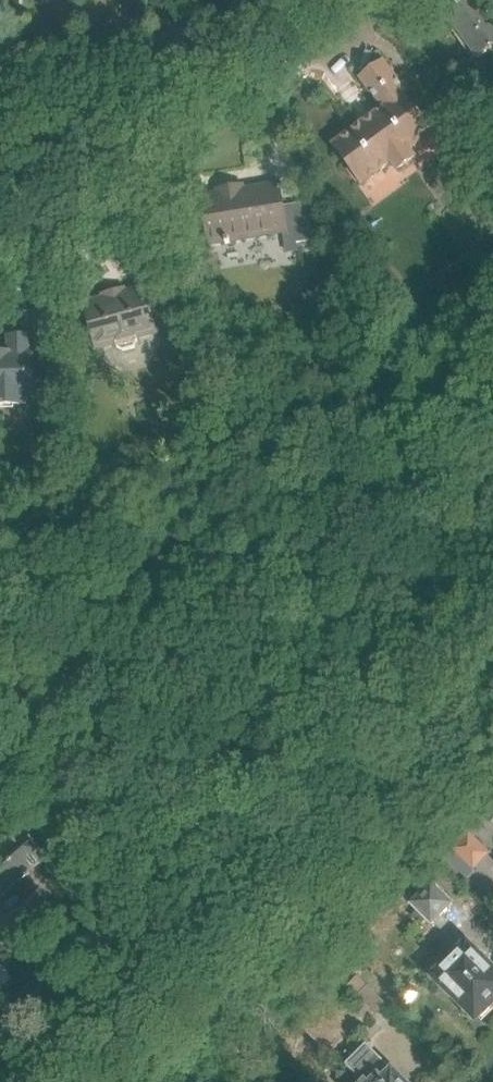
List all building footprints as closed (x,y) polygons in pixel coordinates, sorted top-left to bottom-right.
[(474,0),(468,0),(446,16),(456,30),(453,33),(473,61),(476,58),(477,60),(487,52),(492,60),(492,26),(474,0)] [(332,146),(362,186),(391,165),(397,173),(416,159),(410,151),(431,136),(402,96),(406,94),(383,62),(359,80),(381,111),(374,116),(371,111),(359,120),(362,124),(332,146)] [(317,201),(283,207),(279,185),(202,197),(210,246),(287,233),(287,232),(295,231),(296,244),(324,240),(317,201)] [(144,289),(128,293),(126,288),(101,295),(102,300),(86,304),(98,348),(117,343),(118,348),(124,351),(134,348),(139,342),(138,338),(156,333),(169,330),(171,337),(192,331),(182,293),(148,302),(144,289)] [(27,404),(27,394),(33,394),(33,390),(43,390),(42,372),(33,372),(33,357),(30,353),(29,336),(10,336),(10,354),(0,355),(0,405),(27,404)] [(48,858),(22,829),(0,848),(0,900),(48,858)] [(475,870),(490,854),(468,833),(453,849),(454,850),(446,859),(467,879),(475,870)] [(453,903),(433,883),(433,882),(427,875),(413,888),(420,895),(410,904),(431,925),(453,903)] [(488,894),(479,903),(489,913),(492,910),(492,899),(488,894)] [(466,944),(456,954),(459,957),(435,981),(463,1009),(462,1013),(468,1018),(472,1017),(476,1021),(479,1018),(481,1021),(488,1014),(485,1011),(492,1003),(492,971),(466,944)] [(377,1015),(388,1004),(359,976),(348,986),(377,1015)] [(364,1043),(344,1064),(362,1081),(403,1081),(364,1043)]
